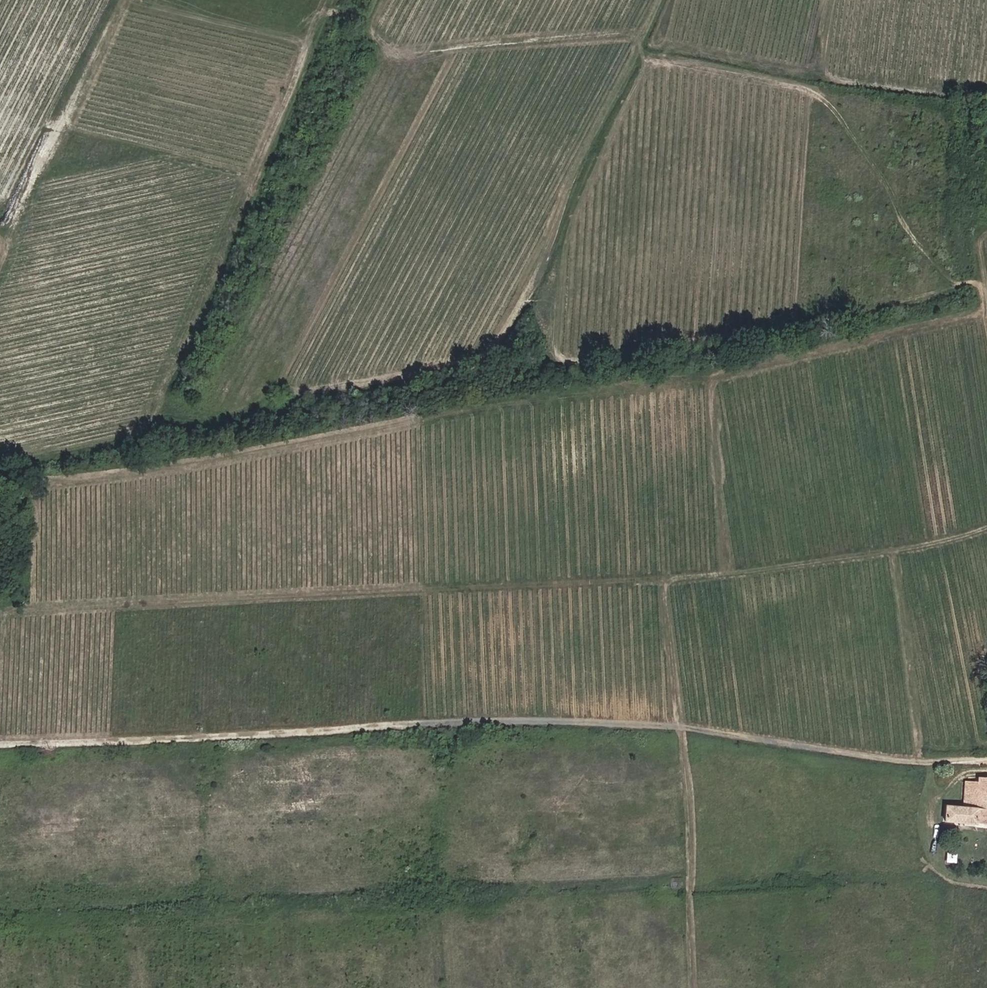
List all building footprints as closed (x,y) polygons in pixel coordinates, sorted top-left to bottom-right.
[(984,816),(986,787),(986,768),(969,767),(968,774),(955,773),(951,799),(935,798),(934,812),(984,816)]
